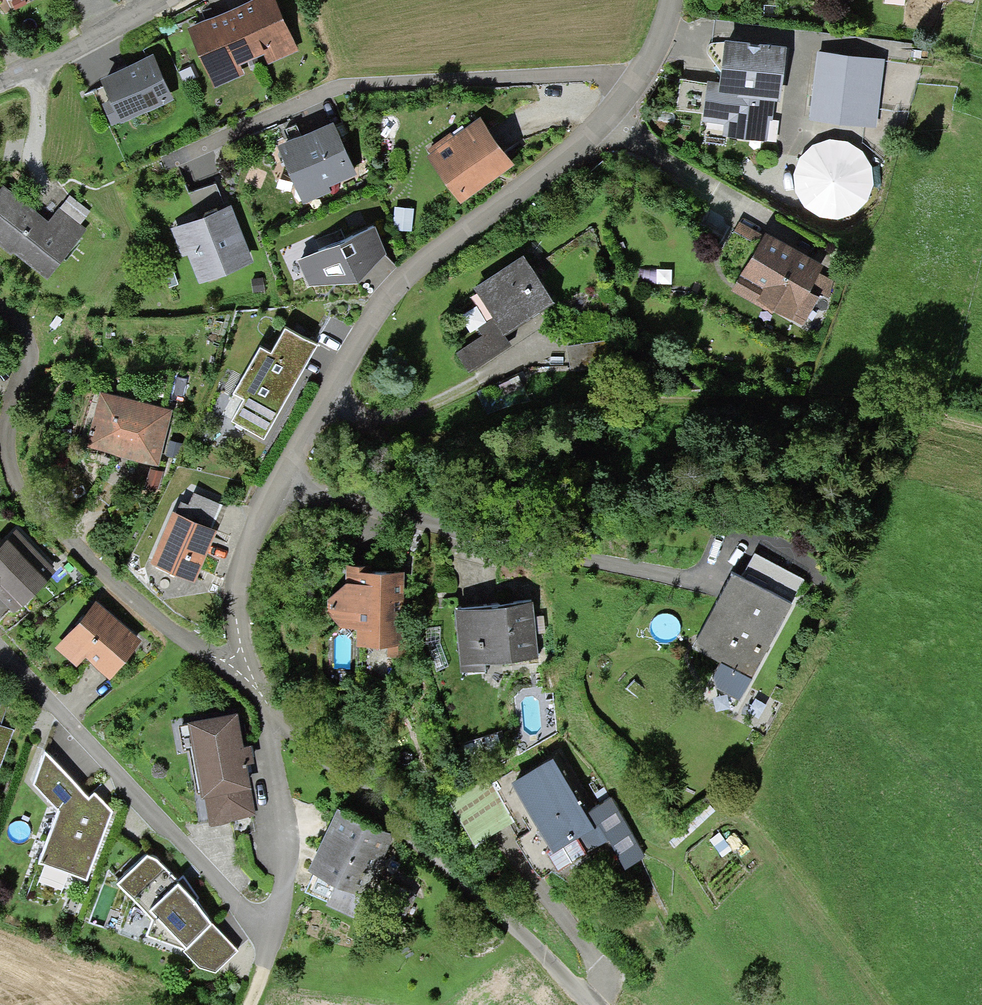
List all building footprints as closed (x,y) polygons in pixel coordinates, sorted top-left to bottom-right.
[(231,1),(250,51),(262,47),(270,60),(299,47),(278,0),(234,0),(231,1)] [(250,51),(231,1),(214,9),(204,15),(201,17),(188,24),(215,83),(244,71),(237,56),(250,51)] [(787,38),(724,31),(720,68),(719,74),(708,73),(703,117),(723,119),(722,131),(767,137),(770,117),(773,117),(775,94),(780,94),(787,38)] [(817,46),(808,116),(876,124),(885,55),(817,46)] [(153,48),(101,71),(112,96),(103,100),(112,122),(121,118),(174,95),(153,48)] [(481,112),(428,150),(462,197),(495,172),(515,158),(481,112)] [(277,139),(304,200),(331,188),(329,182),(358,169),(334,114),(300,128),(295,130),(289,133),(277,139)] [(295,130),(300,128),(296,119),(286,124),(289,133),(295,130)] [(796,168),(796,183),(799,192),(805,201),(815,209),(830,214),(851,211),(862,204),(872,188),(874,167),(865,149),(854,140),(839,135),(824,137),(808,145),(800,156),(796,168)] [(197,213),(224,202),(215,180),(188,190),(197,213)] [(4,184),(0,190),(0,244),(12,254),(14,251),(48,277),(87,229),(80,223),(60,207),(59,207),(49,220),(39,212),(4,184)] [(70,195),(60,207),(80,223),(91,212),(70,195)] [(240,222),(231,200),(224,202),(197,213),(170,223),(181,252),(188,250),(199,278),(253,257),(240,222)] [(386,246),(375,216),(298,252),(309,279),(357,274),(386,246)] [(740,266),(760,229),(740,218),(720,255),(740,266)] [(824,256),(764,223),(760,229),(740,266),(736,273),(739,275),(732,287),(772,310),(775,305),(792,314),(808,284),(817,269),(824,256)] [(553,292),(524,248),(474,281),(495,313),(503,325),(531,307),(553,292)] [(833,278),(817,269),(808,284),(820,291),(829,296),(833,278)] [(803,322),(820,291),(808,284),(792,314),(803,322)] [(503,325),(495,313),(478,324),(483,331),(457,348),(470,369),(513,341),(503,325)] [(285,320),(270,345),(303,364),(318,339),(285,320)] [(270,345),(260,339),(232,387),(243,394),(231,415),(263,434),(293,383),(303,364),(270,345)] [(173,404),(101,386),(87,441),(124,451),(159,459),(173,404)] [(181,496),(176,506),(213,523),(223,501),(194,488),(189,499),(181,496)] [(176,506),(172,504),(150,555),(194,575),(217,524),(213,523),(176,506)] [(15,524),(0,538),(0,590),(14,605),(55,565),(15,524)] [(742,571),(793,598),(805,576),(755,548),(742,571)] [(369,557),(346,556),(346,574),(342,580),(328,595),(327,607),(340,618),(357,618),(357,636),(389,637),(388,652),(410,653),(411,617),(413,617),(413,592),(404,592),(404,562),(369,562),(369,557)] [(742,571),(733,565),(724,582),(690,640),(721,657),(721,656),(751,673),(793,598),(742,571)] [(141,634),(96,595),(55,642),(77,662),(86,651),(109,671),(126,652),(141,634)] [(460,661),(538,654),(533,595),(506,598),(455,602),(460,661)] [(751,673),(721,656),(721,657),(713,671),(716,684),(740,697),(752,674),(751,673)] [(0,721),(11,691),(0,687),(0,721)] [(237,705),(188,714),(201,790),(203,790),(250,782),(251,781),(247,759),(246,750),(244,741),(237,705)] [(14,726),(0,721),(0,761),(14,726)] [(251,740),(244,741),(246,750),(247,759),(254,757),(251,740)] [(88,791),(45,745),(34,774),(58,802),(38,856),(87,875),(113,807),(101,794),(94,787),(88,791)] [(587,806),(553,749),(510,774),(531,810),(552,845),(579,829),(590,847),(610,835),(626,863),(644,852),(610,793),(587,806)] [(488,774),(449,796),(474,840),(513,818),(488,774)] [(255,812),(250,782),(203,790),(209,820),(255,812)] [(393,831),(338,803),(308,862),(339,876),(364,890),(393,831)] [(186,940),(212,918),(197,896),(184,880),(179,875),(177,877),(158,854),(148,849),(117,875),(152,915),(147,932),(182,944),(186,940)] [(184,872),(179,875),(184,880),(197,896),(199,893),(184,872)] [(351,914),(364,890),(339,876),(326,900),(351,914)] [(238,948),(212,918),(186,940),(182,944),(198,961),(213,966),(238,948)]
